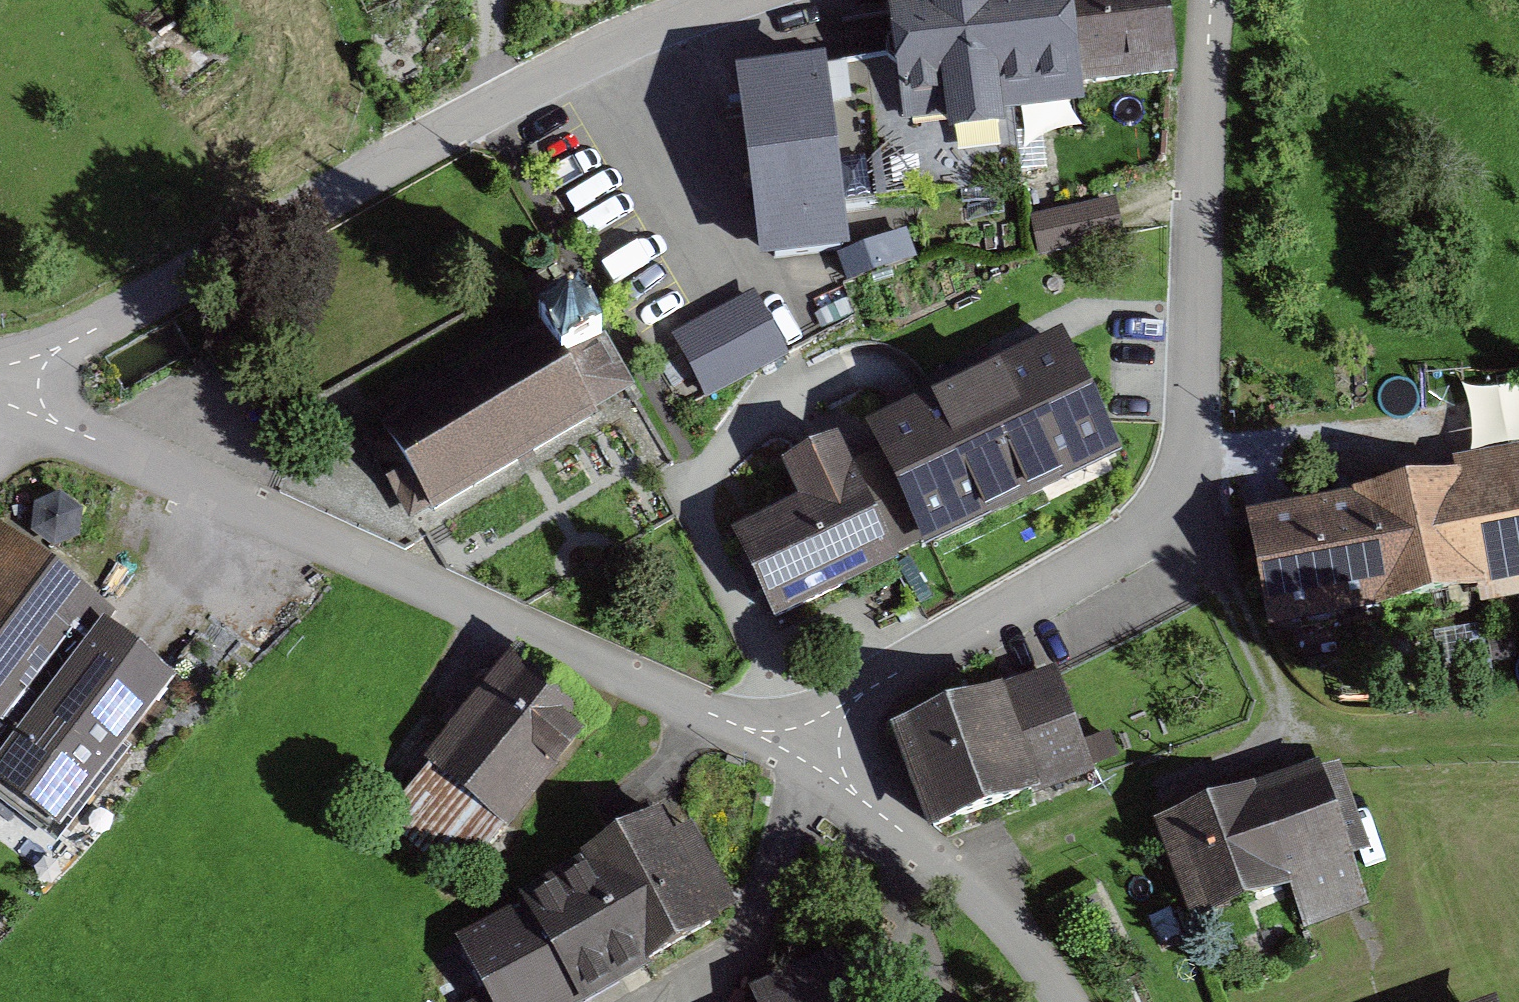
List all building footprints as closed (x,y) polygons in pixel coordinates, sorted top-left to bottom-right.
[(857,65),(874,206),(1024,188),(1012,91),(1035,88),(1024,0),(996,0),(898,12),(904,60),(857,65)] [(1035,88),(1173,72),(1164,0),(1024,0),(1035,88)] [(855,67),(742,80),(764,257),(843,248),(838,210),(874,206),(855,67)] [(1117,236),(1109,202),(1033,219),(1040,253),(1117,236)] [(780,355),(750,294),(676,330),(706,391),(780,355)] [(368,439),(416,515),(629,381),(581,305),(368,439)] [(735,539),(774,620),(1141,443),(1085,327),(779,474),(796,509),(735,539)] [(1251,517),(1268,621),(1518,580),(1518,473),(1251,517)] [(0,533),(0,726),(10,733),(102,608),(0,533)] [(162,679),(99,634),(0,771),(0,786),(56,826),(162,679)] [(598,712),(514,649),(428,764),(513,827),(598,712)] [(1090,771),(1053,671),(891,732),(928,831),(1090,771)] [(1363,909),(1315,767),(1155,821),(1189,922),(1288,889),(1302,929),(1363,909)] [(735,909),(683,817),(453,947),(484,1001),(570,1001),(735,909)] [(840,958),(749,996),(752,1001),(858,1001),(840,958)]
